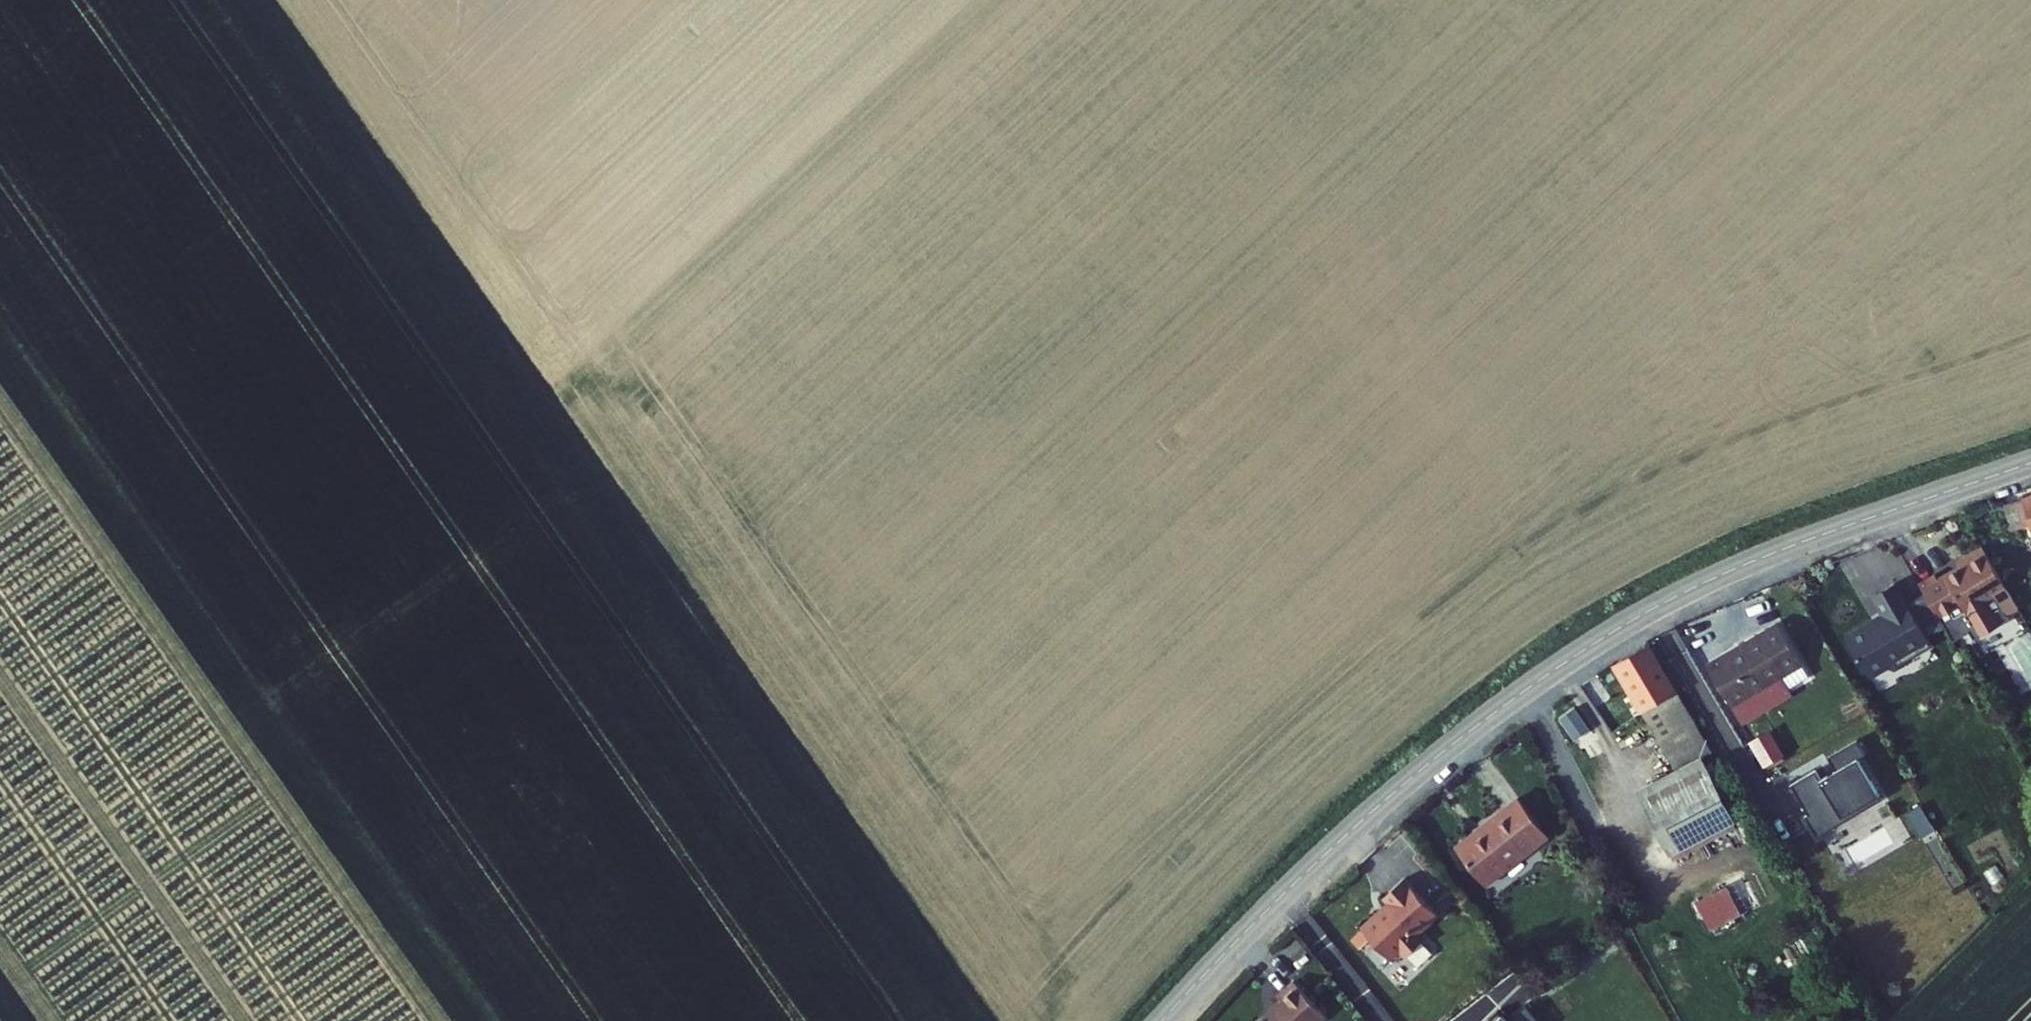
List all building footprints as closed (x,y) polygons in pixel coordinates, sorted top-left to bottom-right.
[(2014,508),(2021,533),(2030,530),(2030,503),(2014,508)] [(2023,611),(1987,549),(1972,558),(1975,563),(1943,582),(1940,577),(1925,586),(1943,619),(1957,643),(1974,633),(1978,640),(2014,620),(2013,617),(2023,611)] [(1911,603),(1900,583),(1878,596),(1889,615),(1851,637),(1873,677),(1912,654),(1915,659),(1936,647),(1931,638),(1911,603)] [(1943,619),(1928,594),(1911,603),(1931,638),(1948,628),(1943,619)] [(1728,672),(1750,708),(1822,664),(1798,626),(1746,657),(1748,660),(1728,672)] [(2009,648),(2030,681),(2030,635),(2009,648)] [(1654,774),(1669,797),(1731,759),(1665,650),(1633,669),(1685,756),(1654,774)] [(1573,724),(1582,737),(1604,724),(1595,710),(1573,724)] [(1575,742),(1589,765),(1618,746),(1604,724),(1582,737),(1575,742)] [(1873,766),(1864,752),(1835,770),(1843,783),(1829,791),(1823,783),(1799,797),(1816,827),(1813,829),(1826,849),(1854,832),(1849,825),(1866,815),(1870,822),(1890,810),(1866,771),(1873,766)] [(1666,810),(1698,865),(1764,824),(1731,771),(1666,810)] [(1642,782),(1657,804),(1669,797),(1654,774),(1642,782)] [(1476,855),(1503,891),(1569,844),(1540,805),(1499,835),(1501,837),(1476,855)] [(1433,936),(1453,917),(1417,880),(1395,900),(1402,906),(1392,915),(1391,914),(1374,930),(1404,961),(1412,952),(1419,959),(1438,941),(1433,936)] [(1746,894),(1715,909),(1728,935),(1758,920),(1746,894)] [(1307,986),(1290,1001),(1295,1008),(1279,1020),(1276,1018),(1273,1020),(1337,1020),(1307,986)]
